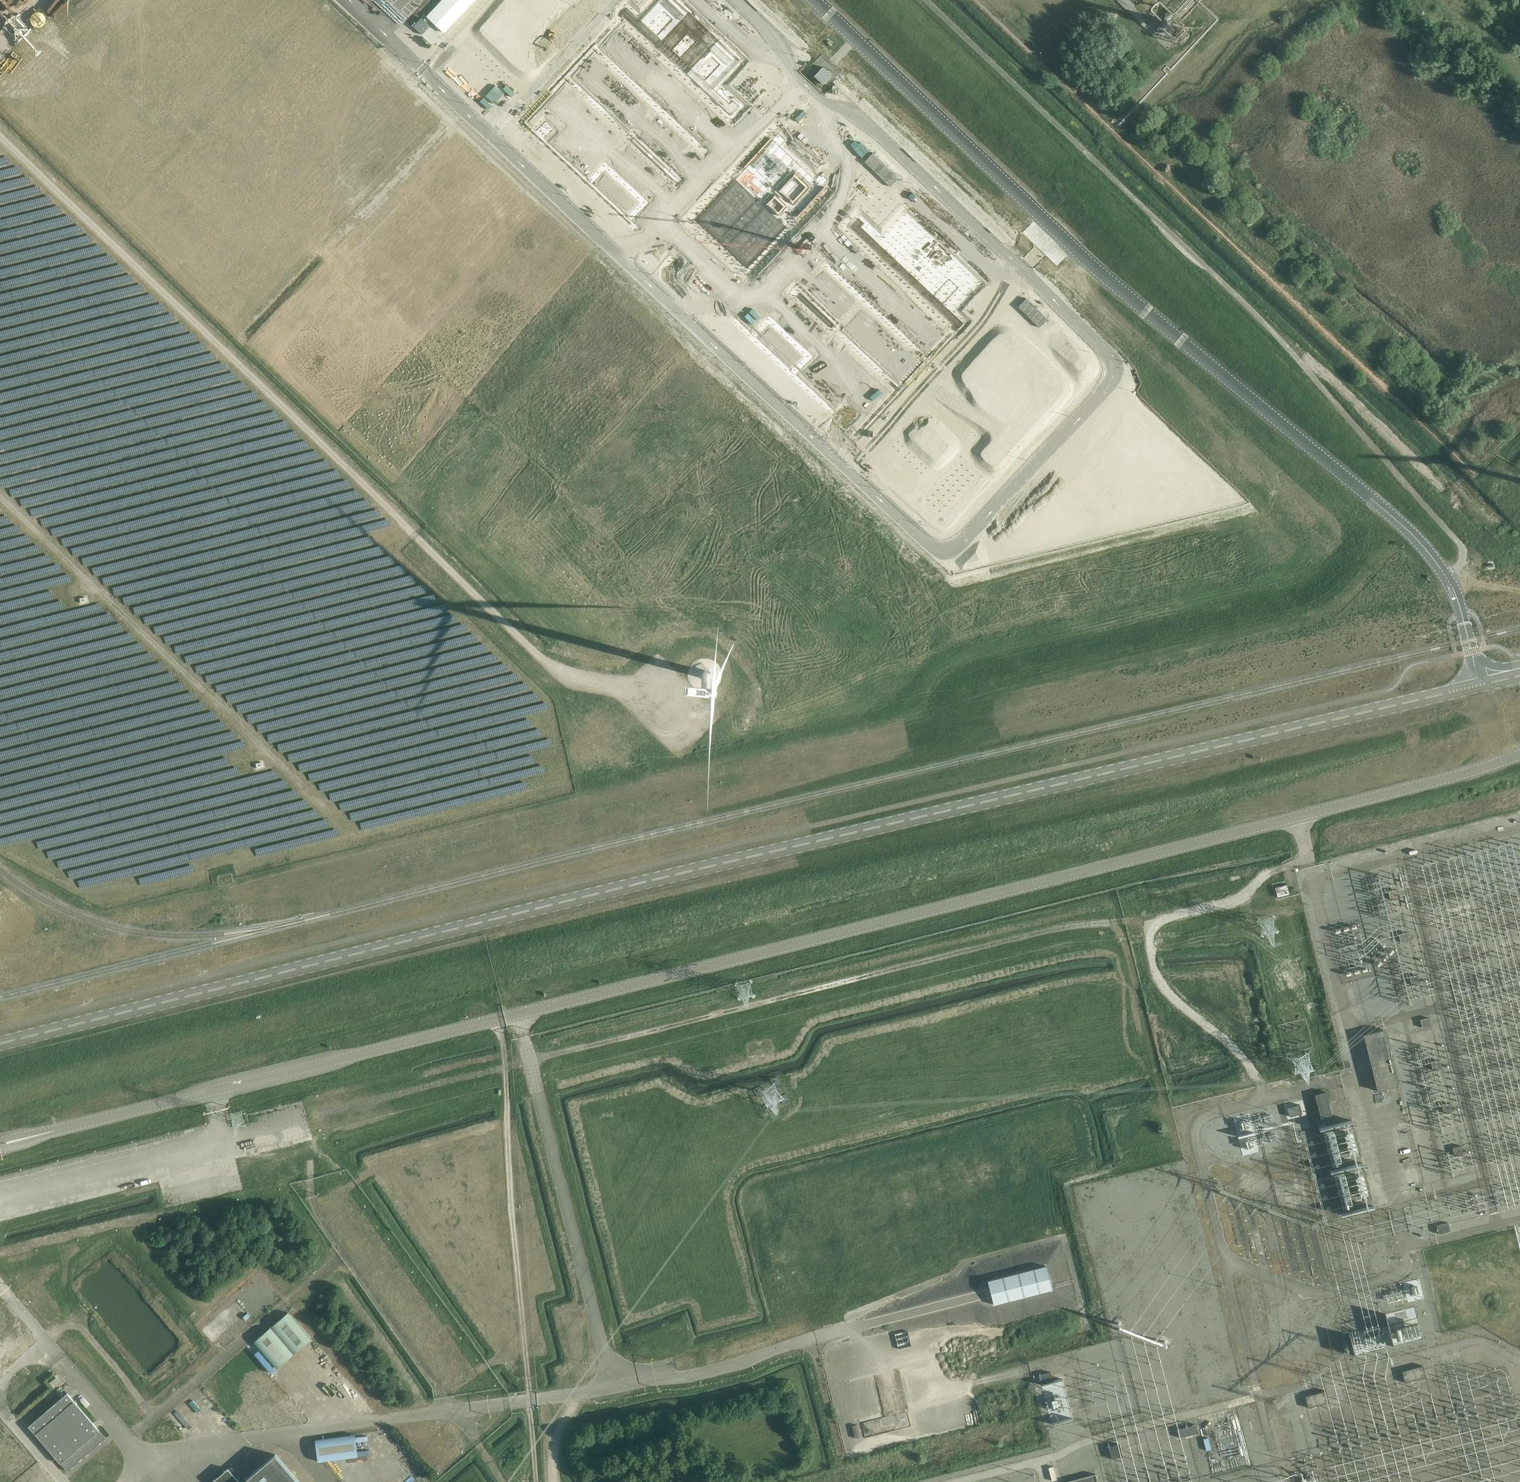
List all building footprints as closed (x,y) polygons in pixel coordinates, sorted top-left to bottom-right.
[(474,0),(442,0),(427,16),(444,32),(474,0)] [(473,48),(502,76),(575,0),(520,0),(473,48)] [(744,108),(721,87),(744,63),(678,0),(659,0),(642,17),(631,7),(521,122),(631,226),(744,108)] [(48,37),(42,42),(46,48),(53,42),(48,37)] [(380,65),(376,69),(383,78),(388,73),(380,65)] [(823,84),(832,75),(823,67),(814,76),(823,84)] [(836,187),(774,128),(687,220),(749,278),(836,187)] [(110,138),(121,156),(128,151),(118,134),(110,138)] [(890,187),(898,178),(872,153),(864,162),(890,187)] [(126,215),(137,203),(129,196),(118,208),(126,215)] [(55,205),(51,209),(59,219),(63,215),(55,205)] [(883,239),(860,217),(748,336),(858,439),(967,323),(957,313),(982,287),(905,215),(883,239)] [(996,344),(895,448),(924,475),(1024,371),(996,344)] [(169,355),(158,355),(158,364),(169,365),(169,355)] [(43,413),(36,405),(28,413),(48,434),(55,426),(43,413)] [(10,422),(25,436),(36,424),(22,410),(10,422)] [(7,449),(8,449),(11,456),(15,454),(11,446),(13,445),(10,439),(4,442),(7,449)] [(62,453),(51,464),(69,482),(80,471),(62,453)] [(1289,894),(1288,890),(1286,884),(1274,887),(1277,897),(1289,894)] [(1398,897),(1396,889),(1388,891),(1390,899),(1398,897)] [(1409,940),(1407,932),(1398,934),(1400,942),(1409,940)] [(1420,983),(1418,975),(1409,977),(1411,985),(1420,983)] [(1430,1025),(1428,1017),(1420,1019),(1422,1028),(1430,1025)] [(1384,1029),(1363,1034),(1377,1090),(1398,1085),(1384,1029)] [(1441,1068),(1439,1060),(1431,1062),(1433,1070),(1441,1068)] [(1326,1086),(1331,1105),(1335,1104),(1330,1085),(1326,1086)] [(1325,1092),(1315,1094),(1320,1117),(1331,1114),(1325,1092)] [(1452,1111),(1450,1103),(1441,1105),(1443,1113),(1452,1111)] [(1299,1104),(1287,1107),(1289,1116),(1302,1113),(1299,1104)] [(1463,1153),(1461,1145),(1452,1147),(1454,1156),(1463,1153)] [(1450,1231),(1449,1228),(1449,1226),(1448,1222),(1436,1225),(1438,1233),(1450,1231)] [(1397,1240),(1384,1243),(1385,1249),(1398,1246),(1397,1240)] [(1052,1289),(1046,1266),(987,1281),(993,1304),(1052,1289)] [(854,1291),(856,1301),(865,1299),(863,1289),(854,1291)] [(792,1312),(777,1314),(778,1320),(793,1317),(792,1312)] [(254,1342),(277,1368),(311,1339),(288,1313),(254,1342)] [(1245,1357),(1239,1359),(1244,1372),(1250,1369),(1245,1357)] [(1423,1365),(1401,1371),(1404,1382),(1426,1377),(1423,1365)] [(51,1384),(61,1378),(56,1370),(46,1375),(51,1384)] [(1050,1372),(1039,1375),(1041,1384),(1053,1381),(1050,1372)] [(1329,1402),(1326,1390),(1304,1396),(1308,1408),(1329,1402)] [(67,1471),(105,1438),(99,1430),(67,1393),(28,1426),(67,1471)] [(206,1394),(202,1398),(210,1407),(214,1404),(206,1394)] [(1196,1424),(1177,1429),(1179,1437),(1198,1432),(1196,1424)] [(315,1440),(318,1460),(357,1455),(355,1435),(315,1440)] [(1112,1459),(1115,1458),(1116,1457),(1123,1456),(1122,1451),(1121,1448),(1120,1444),(1108,1447),(1112,1459)] [(601,1453),(587,1461),(594,1472),(608,1464),(601,1453)] [(275,1454),(242,1481),(299,1481),(275,1454)] [(1053,1466),(1048,1467),(1052,1480),(1057,1479),(1053,1466)] [(228,1468),(213,1481),(240,1481),(228,1468)] [(1062,1481),(1097,1481),(1095,1474),(1062,1481)]
